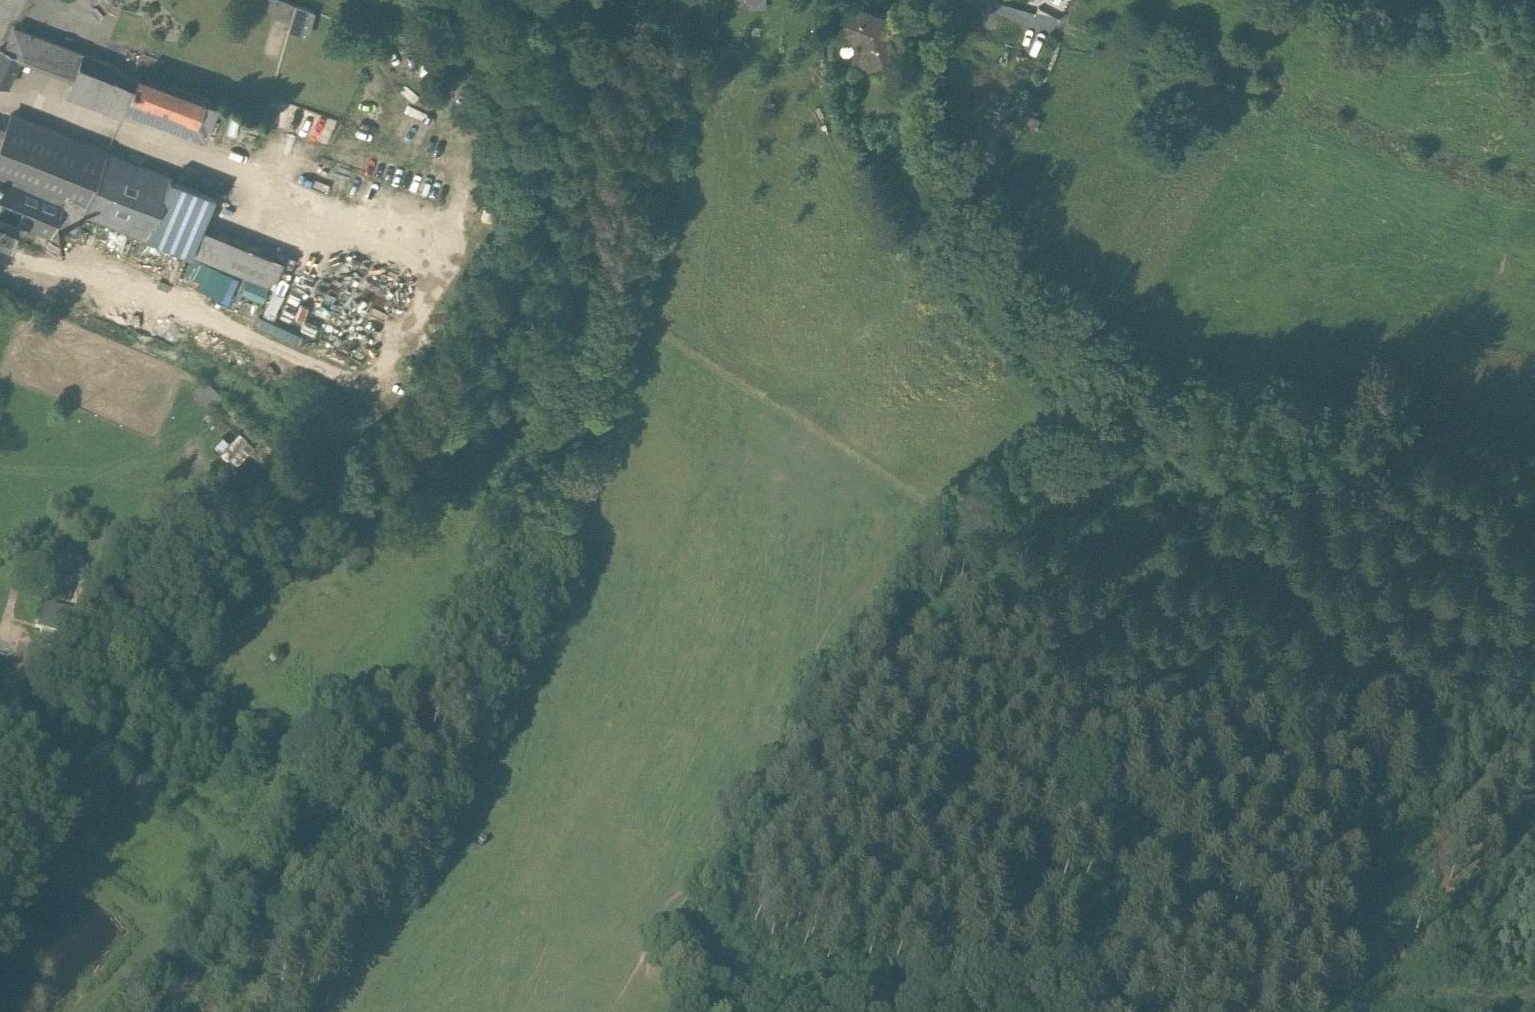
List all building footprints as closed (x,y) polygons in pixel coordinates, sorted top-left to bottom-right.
[(861,38),(865,52),(895,43),(887,18),(852,1),(839,28),(861,38)] [(287,30),(310,33),(313,7),(291,4),(287,30)] [(14,26),(6,47),(21,53),(74,75),(67,95),(121,117),(127,101),(208,133),(218,105),(138,73),(137,75),(131,93),(85,75),(92,58),(14,26)] [(900,58),(895,43),(865,52),(870,68),(900,58)] [(21,53),(6,47),(5,49),(0,48),(0,82),(8,85),(21,53)] [(115,67),(92,58),(85,75),(131,93),(137,75),(115,67)] [(272,285),(280,265),(198,232),(213,196),(11,115),(5,128),(0,126),(0,236),(7,239),(15,220),(50,233),(54,223),(73,231),(82,209),(272,285)] [(214,443),(236,463),(254,443),(238,428),(229,438),(223,433),(214,443)]
